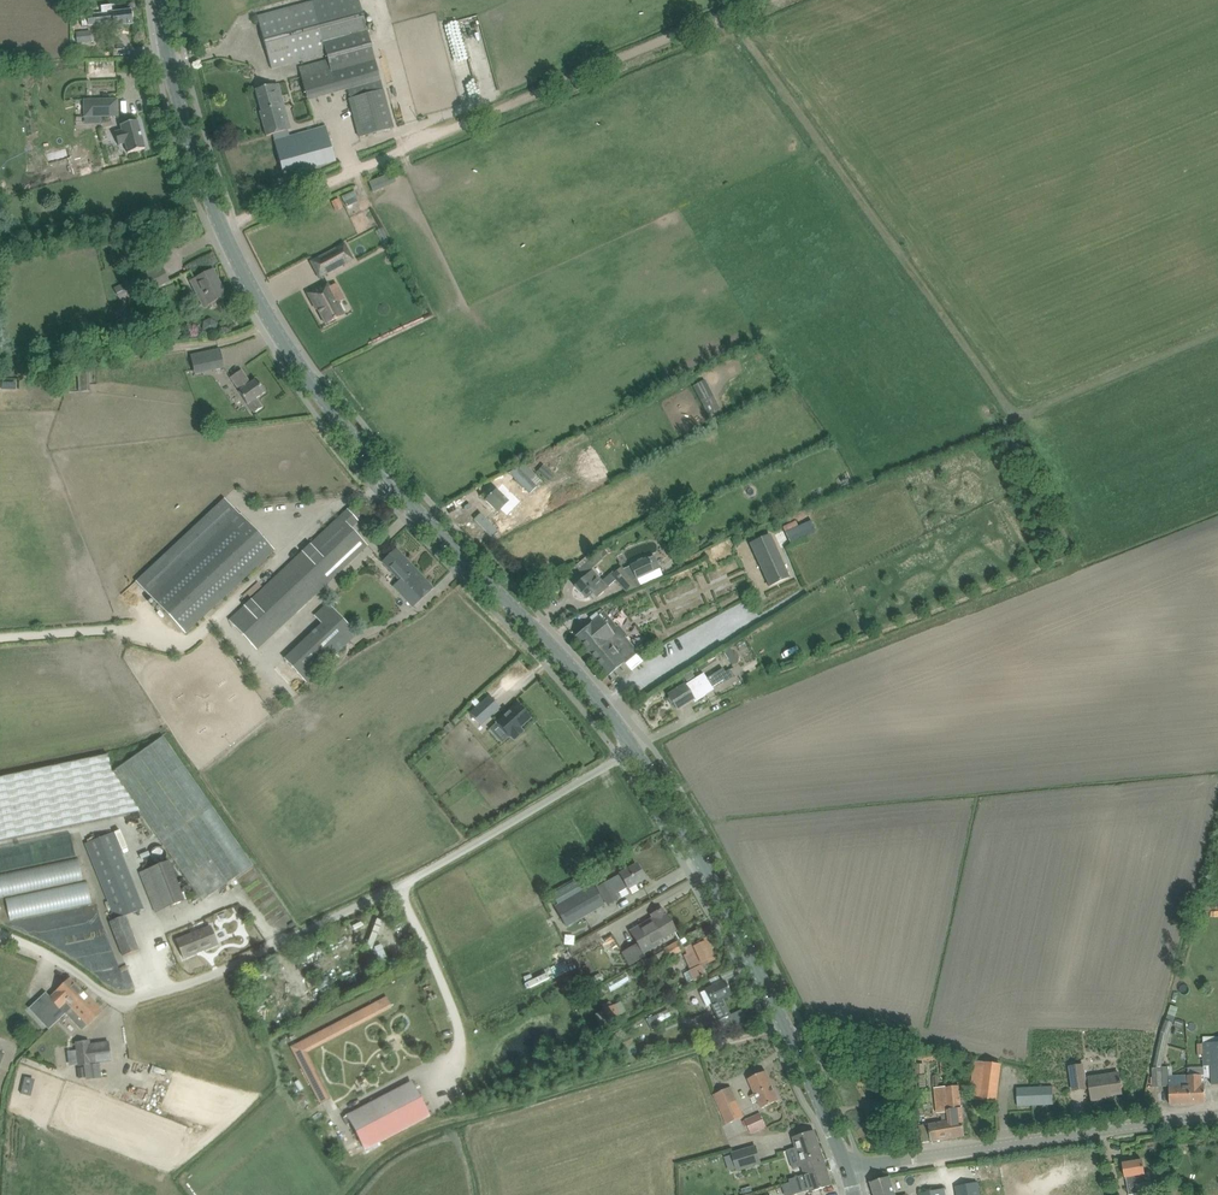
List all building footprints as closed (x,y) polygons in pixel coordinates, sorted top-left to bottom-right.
[(86,0),(79,0),(78,0),(79,10),(87,10),(86,0)] [(269,14),(257,17),(271,69),(326,54),(327,59),(298,67),(307,99),(347,88),(350,99),(349,100),(360,138),(394,129),(382,86),(381,86),(358,0),(320,0),(269,14)] [(87,16),(88,27),(114,23),(114,27),(133,24),(131,10),(87,16)] [(497,84),(482,10),(464,14),(479,88),(497,84)] [(91,42),(90,30),(76,32),(77,44),(91,42)] [(459,49),(443,52),(445,61),(461,58),(459,49)] [(436,69),(422,69),(422,80),(436,80),(436,69)] [(326,127),(290,137),(288,131),(283,112),(286,111),(284,105),(279,84),(273,86),(273,85),(256,90),(262,112),(260,112),(267,136),(266,136),(267,137),(272,135),(283,173),(335,159),(326,127)] [(118,99),(84,100),(84,117),(118,116),(118,99)] [(121,125),(122,130),(115,132),(118,146),(126,144),(128,153),(145,149),(138,121),(121,125)] [(394,171),(369,182),(373,192),(399,181),(394,171)] [(359,181),(345,185),(351,207),(365,203),(359,181)] [(341,188),(334,192),(339,204),(347,200),(341,188)] [(382,244),(388,241),(381,228),(375,232),(382,244)] [(344,244),(311,262),(319,278),(353,260),(344,244)] [(180,263),(184,272),(208,263),(205,254),(180,263)] [(130,293),(134,300),(170,281),(161,263),(114,288),(119,299),(130,293)] [(204,306),(215,301),(226,296),(213,271),(192,282),(204,306)] [(327,283),(308,294),(316,310),(317,309),(326,325),(344,315),(338,302),(337,303),(329,288),(330,287),(327,283)] [(59,348),(50,348),(50,360),(59,360),(59,348)] [(220,350),(191,356),(194,370),(211,366),(212,370),(224,368),(220,350)] [(262,408),(258,401),(256,399),(265,393),(256,380),(250,384),(241,370),(231,378),(240,391),(239,392),(248,405),(248,404),(254,413),(262,408)] [(89,372),(80,373),(82,393),(90,392),(89,372)] [(231,385),(223,372),(211,381),(220,393),(231,385)] [(720,409),(705,381),(694,387),(709,415),(720,409)] [(546,453),(540,460),(552,470),(558,463),(546,453)] [(497,513),(506,504),(510,500),(517,507),(542,482),(526,465),(510,474),(519,482),(510,490),(509,489),(502,496),(496,490),(494,492),(485,501),(497,513)] [(538,471),(549,481),(554,475),(543,465),(538,471)] [(747,486),(756,489),(759,480),(750,477),(747,486)] [(274,551),(240,515),(224,498),(136,582),(186,635),(274,551)] [(710,510),(705,501),(694,507),(698,516),(710,510)] [(339,517),(229,618),(255,648),(359,554),(368,546),(351,528),(359,521),(357,519),(360,516),(351,506),(348,510),(347,509),(339,517)] [(789,513),(791,520),(804,516),(802,509),(789,513)] [(791,522),(788,516),(777,521),(783,531),(786,530),(784,526),(786,525),(786,524),(791,522)] [(790,577),(770,534),(749,544),(769,587),(790,577)] [(409,575),(415,570),(396,550),(383,562),(400,581),(394,587),(400,593),(414,581),(409,575)] [(626,592),(638,587),(641,586),(638,580),(654,573),(654,571),(660,569),(654,556),(623,569),(621,567),(603,583),(593,571),(584,578),(575,586),(586,599),(593,593),(597,597),(616,580),(626,592)] [(593,571),(586,563),(578,570),(584,578),(593,571)] [(432,588),(415,570),(409,575),(414,581),(400,593),(412,607),(432,588)] [(607,677),(632,656),(637,651),(625,637),(627,635),(618,625),(617,627),(605,612),(599,617),(574,638),(607,677)] [(307,682),(350,641),(327,617),(284,658),(307,682)] [(738,641),(732,643),(737,656),(743,653),(738,641)] [(732,665),(738,662),(730,649),(724,653),(732,665)] [(714,657),(697,667),(700,671),(716,661),(714,657)] [(677,709),(693,699),(695,702),(706,695),(704,691),(711,686),(712,688),(728,677),(723,669),(707,679),(703,673),(668,696),(677,709)] [(280,703),(271,693),(267,696),(277,707),(280,703)] [(474,711),(470,714),(475,720),(480,716),(484,721),(491,715),(481,704),(474,711)] [(517,704),(497,722),(510,737),(511,736),(514,739),(523,732),(520,728),(530,719),(517,704)] [(77,824),(139,812),(202,901),(253,865),(162,737),(112,773),(110,771),(107,756),(95,758),(0,778),(0,841),(77,824)] [(126,916),(144,909),(113,832),(85,843),(116,920),(110,922),(123,956),(139,950),(126,916)] [(0,851),(0,900),(3,918),(85,906),(81,881),(73,882),(67,841),(0,851)] [(155,912),(184,901),(169,861),(140,873),(155,912)] [(597,888),(603,898),(607,905),(619,898),(617,895),(645,879),(637,865),(597,888)] [(553,897),(558,905),(589,887),(585,879),(553,897)] [(593,886),(555,907),(566,927),(604,905),(593,886)] [(641,950),(665,937),(675,931),(666,915),(662,909),(651,915),(653,918),(631,931),(638,943),(621,953),(628,964),(644,955),(641,950)] [(184,958),(218,944),(211,927),(176,941),(184,958)] [(605,937),(594,942),(600,956),(611,951),(605,937)] [(691,971),(684,974),(688,982),(695,979),(706,974),(704,970),(708,968),(709,965),(708,963),(715,960),(705,939),(694,944),(685,947),(689,956),(685,958),(691,971)] [(679,941),(663,948),(668,956),(683,949),(679,941)] [(304,962),(315,956),(307,942),(296,949),(304,962)] [(600,974),(591,979),(594,985),(603,981),(600,974)] [(61,1010),(65,1013),(82,1031),(88,1025),(103,1011),(84,992),(83,992),(70,979),(50,998),(61,1010)] [(724,981),(714,986),(700,992),(706,1006),(710,1004),(718,1021),(729,1016),(721,1000),(731,995),(724,981)] [(692,992),(688,994),(695,1006),(699,1004),(692,992)] [(386,996),(290,1047),(320,1103),(331,1097),(307,1051),(392,1006),(386,996)] [(607,1022),(621,1015),(615,1004),(601,1011),(607,1022)] [(714,1034),(712,1029),(718,1026),(714,1016),(700,1022),(707,1037),(714,1034)] [(1176,1019),(1174,1026),(1181,1028),(1183,1021),(1176,1019)] [(1173,1023),(1166,1021),(1163,1026),(1160,1036),(1153,1068),(1153,1087),(1169,1087),(1170,1104),(1188,1103),(1186,1075),(1173,1076),(1173,1071),(1169,1067),(1161,1068),(1169,1034),(1173,1023)] [(89,1042),(75,1044),(78,1066),(110,1061),(108,1042),(89,1045),(89,1042)] [(1217,1085),(1217,1043),(1203,1043),(1204,1054),(1204,1066),(1211,1066),(1212,1085),(1217,1085)] [(975,1060),(971,1087),(970,1099),(996,1102),(1001,1064),(975,1060)] [(1070,1067),(1072,1079),(1074,1091),(1087,1089),(1087,1088),(1091,1087),(1093,1101),(1105,1099),(1105,1096),(1121,1094),(1118,1073),(1085,1078),(1083,1065),(1070,1067)] [(761,1109),(768,1106),(779,1101),(766,1072),(748,1080),(754,1094),(749,1096),(753,1104),(757,1101),(761,1109)] [(1205,1075),(1186,1075),(1188,1103),(1206,1103),(1205,1075)] [(411,1082),(347,1116),(365,1150),(429,1116),(411,1082)] [(948,1110),(949,1120),(946,1121),(948,1139),(965,1136),(957,1086),(945,1088),(947,1105),(948,1110)] [(1053,1086),(1032,1087),(1032,1106),(1054,1105),(1053,1086)] [(1017,1088),(1017,1094),(1018,1106),(1032,1106),(1032,1087),(1017,1088)] [(713,1097),(726,1127),(743,1119),(729,1089),(713,1097)] [(877,1109),(885,1108),(889,1107),(891,1104),(890,1101),(888,1098),(876,1100),(877,1109)] [(949,1120),(948,1110),(941,1111),(943,1122),(928,1124),(931,1142),(948,1139),(946,1121),(949,1120)] [(746,1121),(751,1133),(766,1127),(761,1114),(746,1121)] [(826,1168),(815,1132),(794,1138),(805,1175),(826,1168)] [(732,1154),(737,1171),(761,1163),(755,1146),(732,1154)] [(1125,1176),(1126,1180),(1127,1179),(1130,1194),(1131,1194),(1138,1194),(1137,1185),(1150,1183),(1149,1173),(1145,1174),(1142,1161),(1123,1164),(1125,1176)] [(832,1185),(826,1168),(805,1175),(807,1178),(802,1180),(805,1191),(810,1190),(811,1192),(832,1185)] [(1172,1180),(1171,1171),(1162,1172),(1163,1181),(1172,1180)] [(890,1177),(870,1183),(874,1194),(896,1194),(890,1177)] [(978,1183),(955,1187),(957,1194),(980,1194),(978,1183)]
